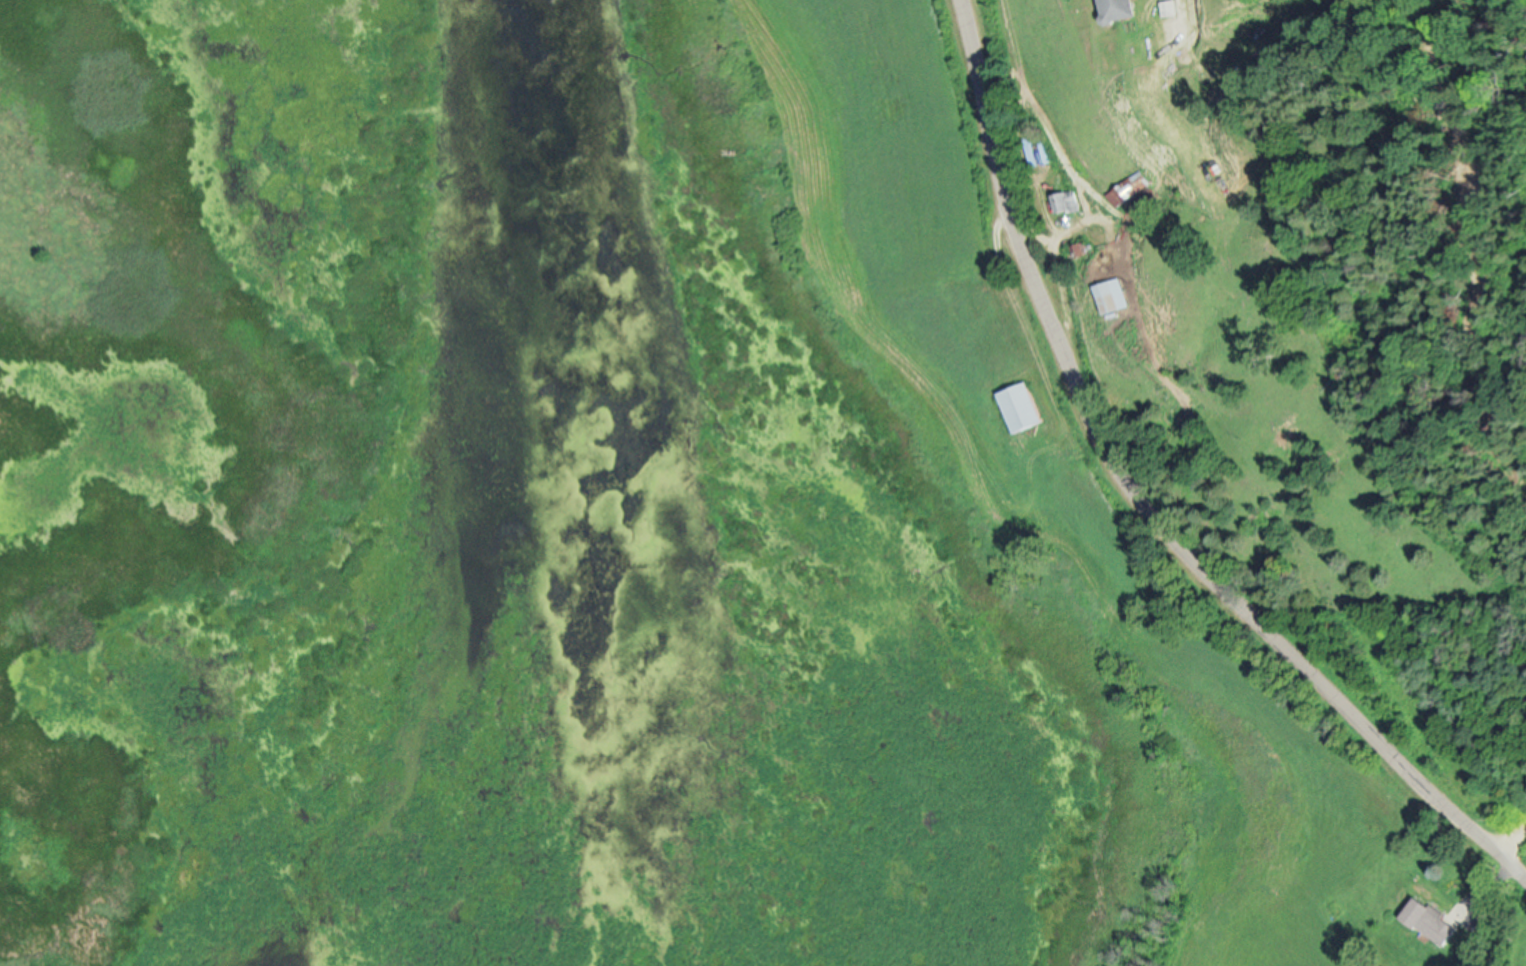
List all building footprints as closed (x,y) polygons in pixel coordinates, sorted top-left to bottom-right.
[(1104,22),(1135,17),(1132,0),(1100,0),(1104,22)] [(1148,182),(1138,169),(1105,194),(1114,207),(1148,182)] [(1054,192),(1053,212),(1076,213),(1077,193),(1054,192)] [(1070,245),(1074,257),(1088,252),(1084,240),(1070,245)] [(1095,285),(1105,314),(1128,306),(1118,277),(1095,285)] [(1040,423),(1026,381),(999,391),(1013,432),(1040,423)] [(1458,925),(1415,896),(1401,917),(1444,946),(1458,925)]
